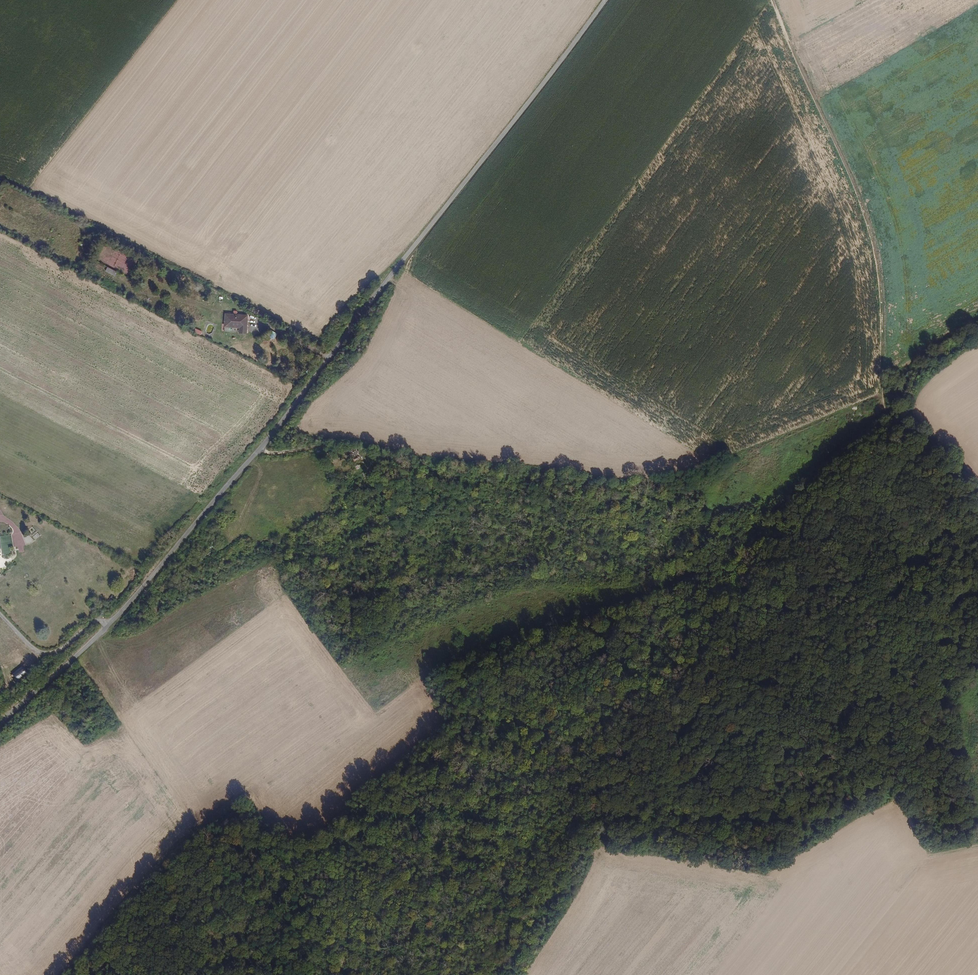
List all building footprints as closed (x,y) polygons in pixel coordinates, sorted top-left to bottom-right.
[(113,276),(116,271),(107,266),(104,270),(113,276)] [(244,330),(245,315),(222,315),(222,329),(244,330)] [(357,455),(359,454),(357,449),(355,450),(354,448),(349,450),(353,459),(358,458),(357,455)] [(10,676),(13,681),(24,674),(22,669),(10,676)]
